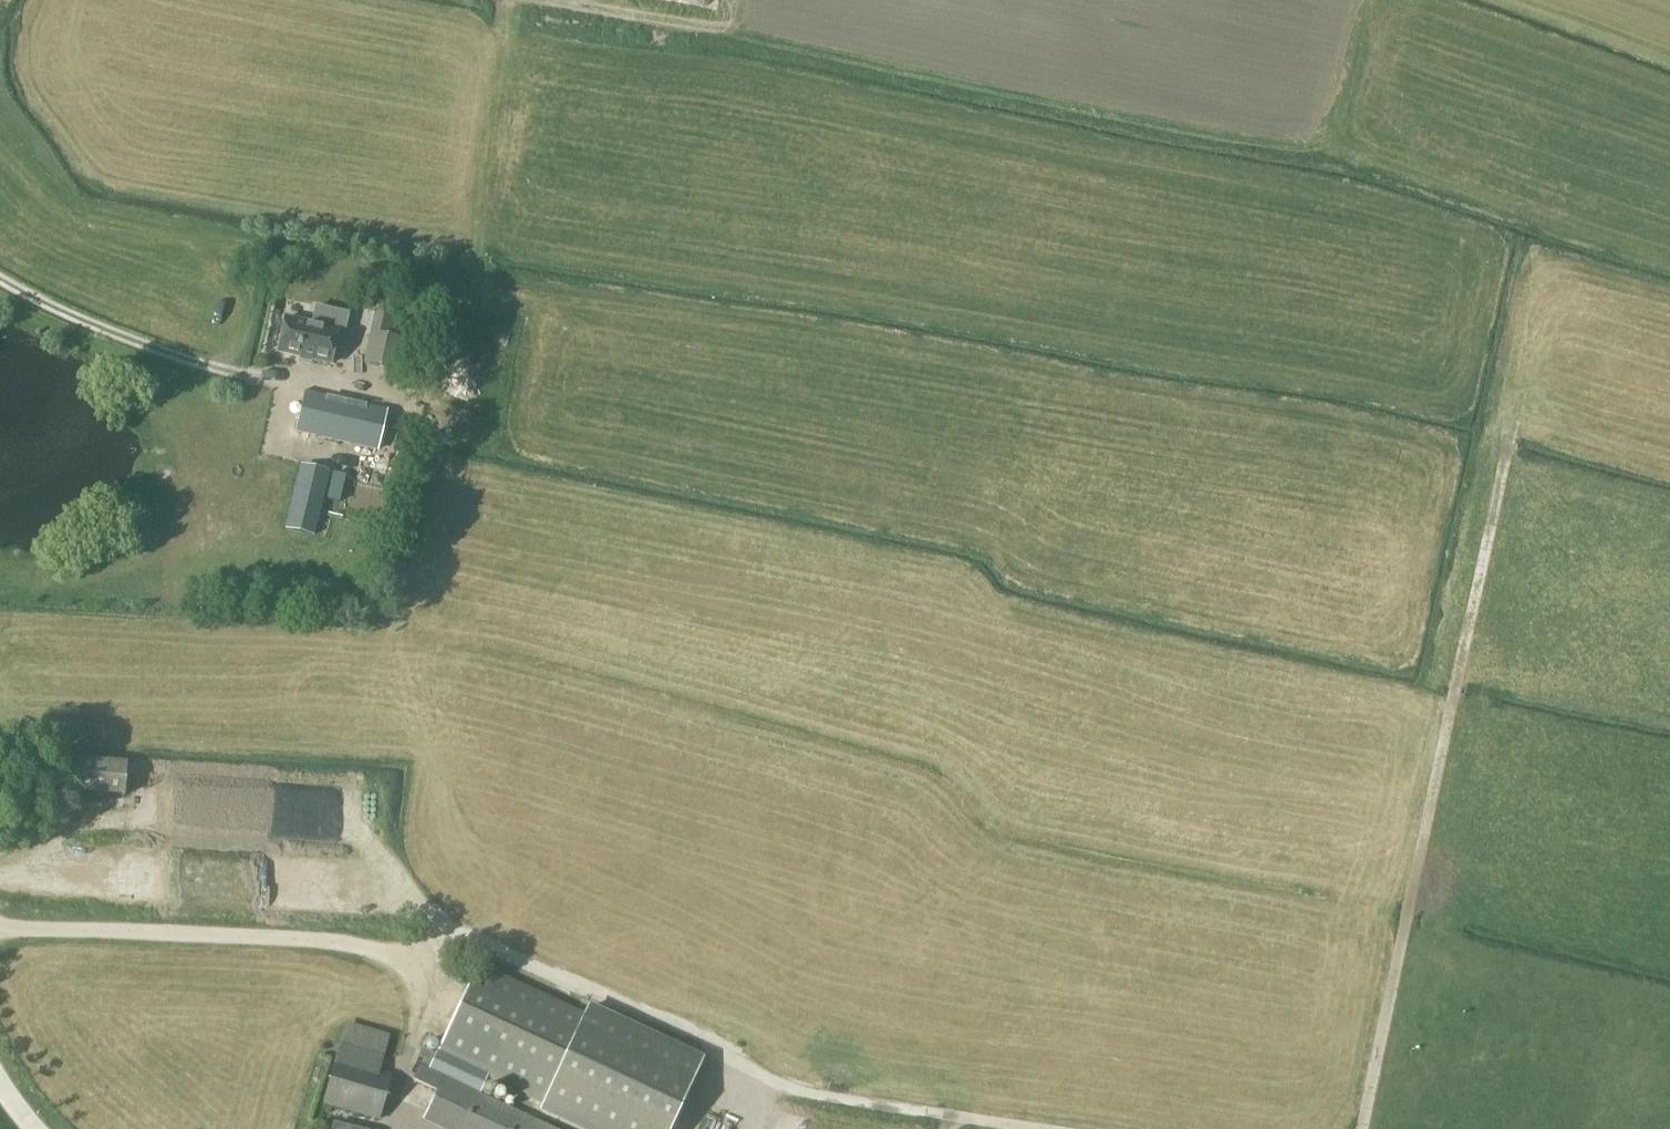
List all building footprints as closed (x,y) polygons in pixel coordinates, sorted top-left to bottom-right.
[(315,305),(312,318),(288,313),(279,352),(331,364),(337,338),(343,339),(349,313),(315,305)] [(396,370),(403,340),(373,333),(366,363),(396,370)] [(379,450),(388,411),(306,392),(297,431),(379,450)] [(324,500),(268,488),(262,516),(318,528),(324,500)] [(123,791),(125,765),(81,761),(79,787),(123,791)] [(481,1093),(491,1074),(545,1100),(585,1013),(482,964),(441,1049),(431,1070),(423,1066),(415,1081),(438,1092),(426,1119),(448,1128),(556,1128),(481,1093)] [(585,1013),(545,1100),(540,1111),(580,1128),(671,1128),(704,1057),(590,1003),(585,1013)] [(381,1118),(393,1074),(338,1059),(334,1075),(326,1103),(381,1118)]
